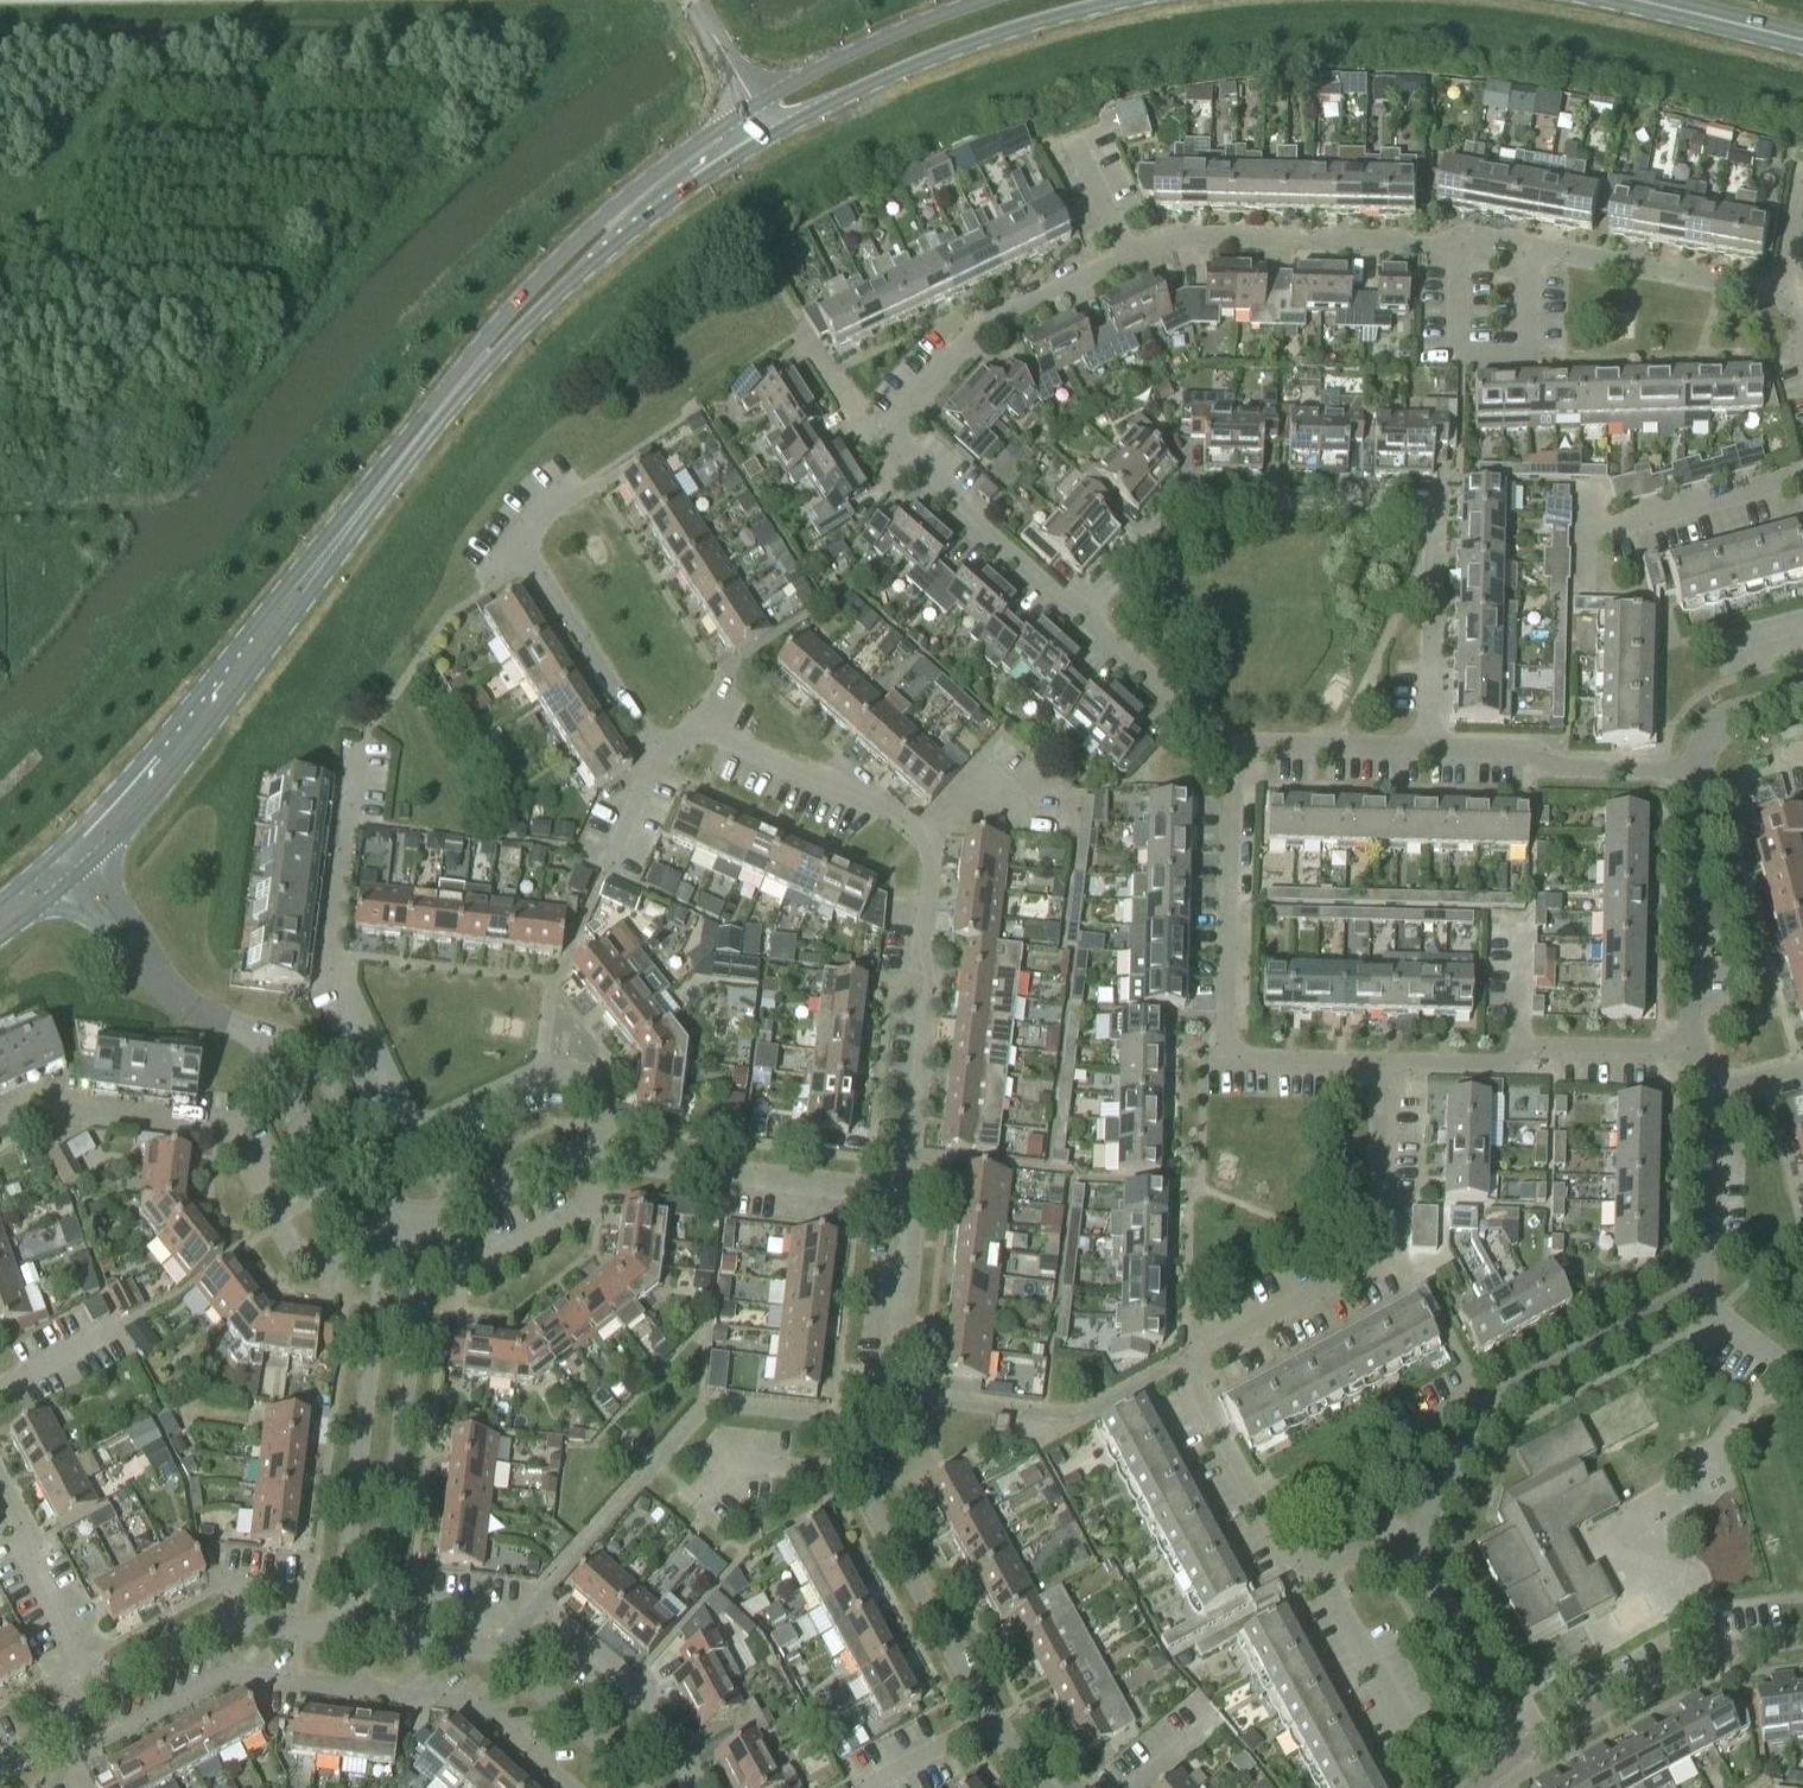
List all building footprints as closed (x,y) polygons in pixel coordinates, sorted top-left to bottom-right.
[(1316,76),(1316,100),(1338,100),(1338,76),(1316,76)] [(1341,97),(1355,97),(1355,77),(1341,77),(1341,97)] [(1264,82),(1248,84),(1250,96),(1265,94),(1264,82)] [(1393,82),(1377,82),(1377,99),(1393,99),(1393,82)] [(1235,83),(1221,85),(1222,97),(1236,96),(1235,83)] [(1212,104),(1213,86),(1188,90),(1188,104),(1212,104)] [(1539,92),(1534,117),(1558,122),(1563,96),(1539,92)] [(1573,94),(1570,109),(1587,112),(1590,98),(1573,94)] [(1148,119),(1120,126),(1124,143),(1153,136),(1148,119)] [(1735,131),(1710,125),(1707,139),(1732,145),(1735,131)] [(1023,129),(1003,135),(1014,158),(1033,149),(1029,142),(1023,129)] [(1693,136),(1688,156),(1703,159),(1707,140),(1693,136)] [(1003,137),(972,143),(976,163),(1007,157),(1003,137)] [(965,145),(944,155),(955,176),(976,166),(965,145)] [(1465,213),(1477,147),(1466,145),(1462,167),(1446,163),(1444,172),(1441,191),(1438,204),(1457,208),(1461,212),(1465,213)] [(1552,168),(1542,223),(1558,225),(1561,230),(1566,231),(1578,165),(1577,165),(1579,149),(1567,146),(1564,162),(1567,163),(1566,170),(1552,168)] [(1139,183),(1145,197),(1157,197),(1157,210),(1176,210),(1180,214),(1185,214),(1186,147),(1176,147),(1175,169),(1139,168),(1139,183)] [(1186,147),(1185,214),(1188,214),(1192,211),(1210,211),(1212,155),(1195,155),(1196,148),(1186,147)] [(1477,147),(1465,213),(1468,213),(1473,210),(1490,213),(1498,173),(1482,170),(1486,148),(1477,147)] [(1212,155),(1210,211),(1228,212),(1231,215),(1236,216),(1238,149),(1227,148),(1227,156),(1212,155)] [(1247,149),(1238,149),(1236,216),(1239,216),(1243,212),(1262,213),(1263,171),(1263,157),(1247,156),(1247,149)] [(1263,171),(1262,213),(1279,213),(1282,217),(1288,217),(1289,150),(1278,150),(1277,171),(1263,171)] [(1289,150),(1288,217),(1291,217),(1294,213),(1313,214),(1314,172),(1297,172),(1298,150),(1289,150)] [(1330,173),(1314,172),(1313,214),(1331,214),(1334,218),(1339,218),(1341,151),(1330,151),(1330,173)] [(1346,215),(1365,215),(1366,174),(1366,160),(1367,152),(1341,151),(1339,218),(1343,218),(1346,215)] [(1385,219),(1390,220),(1392,152),(1381,152),(1381,160),(1366,160),(1366,174),(1365,215),(1382,216),(1385,219)] [(1401,153),(1392,152),(1390,220),(1394,220),(1397,216),(1417,216),(1418,161),(1401,160),(1401,153)] [(1730,152),(1728,164),(1752,170),(1755,157),(1730,152)] [(1511,221),(1516,222),(1527,156),(1517,154),(1515,162),(1500,160),(1498,173),(1490,213),(1508,217),(1511,221)] [(1643,155),(1640,170),(1648,172),(1650,156),(1643,155)] [(932,193),(955,182),(950,171),(944,159),(943,156),(920,167),(932,193)] [(1536,157),(1527,156),(1516,222),(1519,222),(1523,219),(1542,223),(1552,168),(1535,165),(1536,157)] [(1587,166),(1578,165),(1566,231),(1569,231),(1574,228),(1593,232),(1596,213),(1605,214),(1610,184),(1609,184),(1601,182),(1599,191),(1583,188),(1587,166)] [(915,184),(907,168),(894,175),(903,191),(915,184)] [(1444,172),(1432,172),(1432,191),(1441,191),(1444,172)] [(1029,194),(1027,190),(1019,173),(1010,177),(1018,195),(1047,255),(1051,253),(1052,248),(1070,240),(1064,229),(1073,225),(1060,199),(1054,201),(1048,186),(1029,194)] [(1610,178),(1609,184),(1610,184),(1605,214),(1612,216),(1609,235),(1628,238),(1631,242),(1635,243),(1647,177),(1636,175),(1635,183),(1610,178)] [(1643,241),(1661,244),(1664,226),(1671,190),(1655,188),(1657,179),(1647,177),(1635,243),(1639,244),(1643,241)] [(1682,251),(1686,252),(1698,186),(1687,184),(1686,193),(1671,190),(1664,226),(1661,244),(1678,247),(1682,251)] [(1698,186),(1686,252),(1689,253),(1694,250),(1712,253),(1719,212),(1703,209),(1707,188),(1698,186)] [(1734,215),(1719,212),(1712,253),(1729,256),(1732,260),(1737,261),(1748,195),(1738,193),(1734,215)] [(1009,199),(1013,207),(999,213),(1004,225),(1022,263),(1038,255),(1043,257),(1047,255),(1018,195),(1009,199)] [(1748,195),(1737,261),(1740,262),(1744,259),(1763,262),(1765,254),(1772,255),(1779,213),(1769,211),(1768,221),(1754,218),(1757,197),(1748,195)] [(832,221),(836,228),(838,233),(855,224),(848,210),(843,213),(831,219),(832,221)] [(981,212),(973,216),(984,240),(993,258),(1002,277),(1004,275),(1006,270),(1022,263),(1004,225),(990,232),(981,212)] [(984,240),(973,216),(963,221),(972,241),(958,247),(976,285),(992,277),(996,279),(1002,277),(993,258),(984,240)] [(934,235),(925,239),(954,299),(958,298),(959,293),(976,285),(958,247),(952,234),(937,241),(934,235)] [(954,299),(925,239),(916,243),(925,263),(912,269),(930,307),(945,299),(950,302),(954,299)] [(783,248),(769,257),(779,271),(793,262),(783,248)] [(906,256),(890,263),(887,257),(878,261),(907,322),(911,320),(913,315),(930,307),(912,269),(906,256)] [(879,285),(864,292),(882,329),(899,321),(903,324),(907,322),(878,261),(869,265),(879,285)] [(1206,298),(1185,297),(1191,326),(1218,327),(1219,312),(1234,312),(1235,269),(1206,268),(1206,298)] [(1263,270),(1235,269),(1234,312),(1249,312),(1249,328),(1277,329),(1278,300),(1263,299),(1263,270)] [(1291,300),(1278,300),(1277,329),(1304,329),(1304,314),(1320,314),(1321,271),(1292,270),(1291,300)] [(1349,272),(1321,271),(1320,314),(1334,314),(1334,330),(1362,331),(1363,302),(1348,302),(1349,272)] [(1363,302),(1362,331),(1390,332),(1390,316),(1406,316),(1407,273),(1378,272),(1377,302),(1363,302)] [(841,279),(832,283),(861,344),(865,342),(866,337),(882,329),(864,292),(858,279),(845,286),(841,279)] [(1152,280),(1127,292),(1145,331),(1159,324),(1166,339),(1191,326),(1185,297),(1184,297),(1165,307),(1152,280)] [(823,287),(828,299),(827,305),(816,310),(815,306),(801,313),(819,340),(827,336),(835,352),(853,343),(857,346),(861,344),(832,283),(823,287)] [(1145,331),(1127,292),(1101,304),(1114,331),(1101,337),(1114,363),(1138,352),(1132,337),(1145,331)] [(1075,317),(1050,329),(1068,368),(1081,361),(1088,376),(1114,363),(1101,337),(1088,344),(1075,317)] [(1020,376),(1018,377),(1036,401),(1040,406),(1053,400),(1050,394),(1061,389),(1054,374),(1068,368),(1050,329),(1024,341),(1037,368),(1020,376)] [(1321,360),(1321,371),(1334,371),(1334,360),(1321,360)] [(983,372),(964,393),(996,421),(1006,411),(1017,421),(1036,401),(1018,377),(1020,376),(1008,361),(991,379),(983,372)] [(769,369),(757,377),(732,393),(748,416),(761,408),(770,421),(806,398),(790,373),(777,381),(769,369)] [(1767,373),(1733,374),(1734,421),(1743,420),(1743,415),(1779,414),(1767,373)] [(1708,374),(1683,375),(1683,422),(1684,434),(1693,434),(1693,427),(1708,427),(1708,416),(1709,416),(1708,374)] [(1733,374),(1708,374),(1709,416),(1725,415),(1725,421),(1734,421),(1733,374)] [(1683,375),(1657,376),(1658,428),(1673,428),(1674,434),(1684,434),(1683,422),(1683,375)] [(1658,428),(1657,376),(1631,377),(1633,423),(1633,435),(1641,434),(1641,428),(1658,428)] [(1606,406),(1605,377),(1579,378),(1581,425),(1581,430),(1607,429),(1606,406)] [(1631,377),(1605,377),(1606,406),(1607,429),(1622,429),(1622,435),(1633,435),(1633,423),(1631,377)] [(1579,378),(1553,379),(1555,420),(1570,419),(1570,425),(1581,425),(1579,378)] [(1529,432),(1527,379),(1502,380),(1504,432),(1529,432)] [(1553,379),(1527,379),(1529,432),(1534,432),(1538,427),(1541,432),(1555,431),(1555,420),(1553,379)] [(1504,432),(1502,380),(1474,381),(1475,433),(1504,432)] [(1168,386),(1156,391),(1161,405),(1174,399),(1168,386)] [(996,421),(964,393),(945,414),(967,434),(957,445),(978,464),(997,443),(985,433),(996,421)] [(1319,395),(1319,415),(1318,474),(1346,475),(1347,446),(1362,446),(1363,411),(1362,411),(1362,401),(1338,400),(1338,395),(1319,395)] [(1181,397),(1181,423),(1190,423),(1190,449),(1203,449),(1203,470),(1203,472),(1233,472),(1234,413),(1217,413),(1217,397),(1191,397),(1181,397)] [(806,398),(770,421),(777,433),(764,441),(780,466),(812,445),(803,432),(821,421),(806,398)] [(1405,418),(1404,476),(1432,477),(1433,449),(1456,449),(1456,403),(1421,402),(1421,418),(1405,418)] [(1258,414),(1234,413),(1233,472),(1261,473),(1262,444),(1276,444),(1277,408),(1258,408),(1258,414)] [(1277,408),(1276,444),(1289,445),(1288,474),(1318,474),(1319,415),(1294,415),(1294,409),(1277,408)] [(1379,411),(1363,411),(1362,446),(1374,447),(1373,476),(1404,476),(1405,418),(1379,417),(1379,411)] [(693,437),(707,429),(698,415),(684,423),(693,437)] [(1114,451),(1157,491),(1177,469),(1151,446),(1160,436),(1138,416),(1126,429),(1130,433),(1114,451)] [(812,445),(780,466),(794,488),(807,480),(816,493),(852,470),(836,445),(819,456),(812,445)] [(1034,447),(1030,452),(1037,459),(1041,453),(1034,447)] [(1754,469),(1765,466),(1760,450),(1749,453),(1754,469)] [(1092,466),(1081,479),(1103,499),(1112,489),(1138,513),(1157,491),(1114,451),(1097,470),(1092,466)] [(1539,468),(1556,468),(1556,455),(1539,455),(1539,468)] [(633,506),(671,481),(657,458),(621,482),(625,488),(623,490),(633,506)] [(1711,463),(1715,479),(1726,477),(1722,460),(1711,463)] [(1715,479),(1711,463),(1700,466),(1704,482),(1715,479)] [(1504,478),(1504,467),(1487,466),(1487,478),(1504,478)] [(1519,467),(1504,467),(1504,478),(1519,479),(1519,467)] [(1555,480),(1556,468),(1539,468),(1538,479),(1555,480)] [(1571,468),(1556,468),(1555,480),(1570,480),(1571,468)] [(1039,478),(1030,469),(1020,480),(1030,488),(1039,478)] [(1606,469),(1590,469),(1590,481),(1606,481),(1606,469)] [(852,470),(816,493),(824,505),(810,513),(817,523),(811,527),(820,541),(850,521),(842,509),(867,493),(852,470)] [(1103,499),(1081,479),(1074,472),(1056,492),(1068,502),(1056,515),(1100,555),(1120,533),(1103,517),(1113,507),(1103,499)] [(728,495),(743,485),(735,473),(720,483),(728,495)] [(1673,473),(1661,476),(1666,493),(1677,490),(1673,473)] [(1666,493),(1661,476),(1650,479),(1655,496),(1666,493)] [(756,480),(749,485),(755,493),(762,488),(756,480)] [(685,502),(671,481),(633,506),(643,521),(645,520),(649,526),(685,502)] [(978,495),(988,504),(998,494),(987,484),(978,495)] [(1632,484),(1623,487),(1612,490),(1616,506),(1627,503),(1628,504),(1637,502),(1632,484)] [(1458,509),(1458,513),(1508,515),(1508,514),(1514,514),(1514,487),(1462,486),(1461,505),(1458,509)] [(1569,502),(1569,499),(1569,490),(1552,490),(1552,501),(1569,502)] [(735,502),(744,515),(756,506),(747,493),(735,502)] [(699,524),(685,502),(649,526),(653,532),(651,533),(661,549),(699,524)] [(892,508),(881,520),(861,542),(882,560),(893,549),(904,559),(932,527),(912,508),(903,517),(892,508)] [(1508,515),(1458,513),(1457,517),(1461,521),(1461,539),(1502,540),(1502,525),(1508,525),(1508,515)] [(1100,555),(1056,515),(1040,533),(1032,526),(1020,539),(1046,563),(1055,553),(1081,576),(1100,555)] [(775,535),(766,522),(749,533),(758,546),(775,535)] [(713,545),(699,524),(661,549),(671,564),(673,563),(677,569),(713,545)] [(954,546),(932,527),(904,559),(915,569),(904,581),(924,599),(944,577),(934,568),(954,546)] [(1551,530),(1551,542),(1568,542),(1568,530),(1551,530)] [(1675,594),(1679,610),(1802,576),(1802,565),(1794,530),(1667,564),(1675,594)] [(777,535),(765,543),(775,559),(787,552),(777,535)] [(1502,540),(1461,539),(1460,556),(1456,560),(1456,565),(1507,566),(1507,555),(1502,555),(1502,540)] [(1568,542),(1551,542),(1551,552),(1567,553),(1568,542)] [(713,545),(677,569),(681,575),(678,576),(689,592),(727,567),(713,545)] [(774,567),(788,589),(803,580),(789,557),(774,567)] [(1667,564),(1656,567),(1664,597),(1675,594),(1667,564)] [(944,577),(924,599),(946,618),(956,606),(967,616),(996,584),(975,565),(956,587),(944,577)] [(1507,566),(1456,565),(1456,568),(1460,572),(1459,591),(1501,592),(1501,576),(1507,576),(1507,566)] [(741,589),(727,567),(689,592),(699,608),(701,606),(705,612),(741,589)] [(1550,581),(1550,594),(1566,594),(1566,582),(1550,581)] [(996,584),(967,616),(979,626),(968,638),(977,646),(972,651),(984,662),(1013,630),(1002,620),(1017,603),(996,584)] [(741,589),(705,612),(709,618),(706,619),(716,635),(755,610),(741,589)] [(1455,612),(1455,618),(1515,619),(1516,619),(1516,607),(1500,606),(1501,592),(1459,591),(1459,608),(1455,612)] [(807,592),(794,601),(802,613),(815,604),(807,592)] [(1566,594),(1550,594),(1549,604),(1566,604),(1566,594)] [(497,640),(536,616),(525,600),(523,602),(519,595),(483,618),(497,640)] [(489,598),(476,606),(483,617),(496,609),(489,598)] [(855,599),(844,610),(856,620),(866,609),(855,599)] [(1573,615),(1604,615),(1651,617),(1651,603),(1573,601),(1573,615)] [(881,622),(866,609),(856,620),(853,623),(868,636),(881,622)] [(755,610),(716,635),(726,651),(729,649),(733,656),(769,633),(755,610)] [(1651,617),(1604,615),(1601,746),(1648,747),(1651,617)] [(536,616),(497,640),(511,662),(547,639),(543,633),(546,631),(536,616)] [(1455,618),(1455,620),(1459,624),(1458,644),(1500,644),(1514,645),(1515,619),(1455,618)] [(1024,640),(1013,630),(984,662),(996,673),(1000,668),(1009,675),(1020,664),(1031,674),(1060,642),(1039,623),(1024,640)] [(1554,628),(1553,644),(1565,645),(1565,629),(1554,628)] [(894,633),(886,642),(894,650),(903,641),(894,633)] [(794,686),(825,652),(805,634),(776,666),(782,671),(780,673),(794,686)] [(547,639),(511,662),(525,683),(563,659),(553,643),(551,645),(547,639)] [(897,651),(908,660),(915,652),(904,642),(897,651)] [(1081,661),(1060,642),(1031,674),(1042,684),(1032,696),(1052,715),(1077,687),(1066,678),(1081,661)] [(1454,663),(1454,668),(1505,670),(1505,669),(1513,669),(1514,645),(1500,644),(1458,644),(1458,660),(1454,663)] [(1565,645),(1553,644),(1553,660),(1564,660),(1565,645)] [(825,652),(794,686),(808,699),(810,696),(815,701),(844,669),(825,652)] [(563,659),(525,683),(539,705),(575,682),(571,676),(573,674),(563,659)] [(1454,668),(1454,672),(1457,675),(1457,694),(1498,695),(1510,695),(1513,695),(1513,669),(1505,669),(1505,670),(1454,668)] [(863,686),(844,669),(815,701),(820,706),(818,708),(832,720),(863,686)] [(933,671),(924,680),(932,688),(941,678),(933,671)] [(463,677),(447,688),(455,699),(470,688),(463,677)] [(952,703),(960,693),(943,677),(934,687),(952,703)] [(1077,687),(1052,715),(1084,743),(1087,740),(1124,700),(1102,680),(1087,697),(1077,687)] [(1553,680),(1552,696),(1564,696),(1564,680),(1553,680)] [(579,688),(575,682),(539,705),(553,727),(591,702),(581,686),(579,688)] [(882,704),(863,686),(832,720),(846,733),(848,731),(853,735),(882,704)] [(979,710),(960,693),(952,703),(970,719),(979,710)] [(1453,715),(1452,720),(1503,721),(1509,722),(1510,695),(1498,695),(1457,694),(1457,711),(1453,715)] [(481,711),(470,695),(458,704),(459,706),(468,720),(481,711)] [(1564,696),(1552,696),(1552,711),(1563,712),(1564,696)] [(1087,740),(1084,743),(1085,744),(1087,741),(1098,751),(1095,754),(1120,776),(1122,776),(1125,776),(1138,762),(1146,753),(1139,746),(1145,740),(1134,730),(1145,719),(1124,700),(1089,737),(1087,740)] [(591,702),(553,727),(566,748),(603,725),(599,719),(601,717),(591,702)] [(882,704),(853,735),(858,740),(856,742),(870,755),(901,721),(882,704)] [(988,718),(979,710),(970,719),(975,724),(983,724),(988,718)] [(901,721),(870,755),(884,767),(886,765),(891,770),(920,738),(901,721)] [(1549,721),(1549,730),(1563,730),(1563,721),(1549,721)] [(603,725),(566,748),(580,770),(619,745),(609,729),(606,731),(603,725)] [(482,742),(496,763),(507,756),(498,741),(503,738),(499,731),(482,742)] [(920,738),(891,770),(896,774),(894,777),(908,789),(939,755),(920,738)] [(629,760),(619,745),(580,770),(595,792),(631,769),(627,762),(629,760)] [(939,755),(908,789),(922,802),(924,800),(930,805),(959,773),(939,755)] [(1081,776),(1077,773),(1078,772),(1067,762),(1058,772),(1073,785),(1081,776)] [(265,774),(262,800),(332,808),(335,783),(265,774)] [(569,815),(585,819),(589,803),(574,799),(569,815)] [(1094,800),(1082,799),(1080,815),(1092,816),(1094,800)] [(262,800),(259,825),(328,833),(332,808),(262,800)] [(1142,818),(1142,827),(1189,828),(1190,801),(1148,800),(1148,818),(1142,818)] [(676,801),(660,837),(669,841),(693,852),(712,810),(695,802),(694,805),(687,801),(685,805),(676,801)] [(1293,851),(1295,803),(1268,803),(1267,844),(1285,845),(1285,850),(1293,851)] [(1295,803),(1293,851),(1302,851),(1303,845),(1319,846),(1320,804),(1295,803)] [(1320,804),(1319,846),(1336,846),(1336,852),(1345,852),(1346,805),(1320,804)] [(1372,805),(1346,805),(1345,852),(1354,852),(1354,846),(1371,847),(1372,805)] [(1372,805),(1371,847),(1388,847),(1388,853),(1397,853),(1398,806),(1372,805)] [(1423,807),(1398,806),(1397,853),(1405,853),(1405,848),(1422,848),(1423,807)] [(1423,807),(1422,848),(1440,849),(1440,854),(1448,855),(1449,807),(1423,807)] [(1475,808),(1449,807),(1448,855),(1457,855),(1457,849),(1474,849),(1475,808)] [(1475,808),(1474,849),(1491,850),(1491,856),(1500,856),(1501,809),(1475,808)] [(1527,809),(1501,809),(1500,856),(1508,856),(1508,850),(1526,851),(1527,809)] [(712,810),(693,852),(717,862),(734,823),(728,820),(729,817),(712,810)] [(1536,811),(1536,812),(1536,827),(1548,827),(1548,811),(1536,811)] [(1605,811),(1604,838),(1646,839),(1646,812),(1605,811)] [(1800,841),(1802,841),(1802,811),(1764,822),(1770,846),(1799,839),(1800,841)] [(530,838),(549,840),(551,825),(532,822),(530,838)] [(711,875),(734,886),(740,872),(759,830),(742,823),(741,825),(734,823),(717,862),(711,875)] [(328,833),(259,825),(256,851),(325,859),(328,833)] [(525,827),(509,825),(508,836),(524,838),(525,827)] [(573,843),(574,827),(554,825),(553,841),(573,843)] [(1189,828),(1142,827),(1134,826),(1134,830),(1132,829),(1131,849),(1134,849),(1133,852),(1147,852),(1188,853),(1189,828)] [(776,838),(759,830),(740,872),(764,883),(781,843),(775,841),(776,838)] [(1089,834),(1078,833),(1076,850),(1088,851),(1089,834)] [(418,836),(403,834),(401,851),(416,853),(418,836)] [(444,838),(427,837),(426,854),(442,855),(444,838)] [(959,863),(1005,868),(1008,842),(965,837),(964,845),(961,845),(959,863)] [(463,840),(445,838),(443,855),(462,857),(463,840)] [(1604,838),(1603,864),(1645,865),(1646,839),(1604,838)] [(1770,846),(1759,849),(1766,875),(1802,865),(1802,853),(1800,841),(1799,839),(1770,846)] [(788,846),(781,843),(764,883),(787,893),(806,851),(789,844),(788,846)] [(480,858),(493,859),(494,846),(481,845),(480,858)] [(1041,845),(1039,860),(1047,861),(1063,863),(1065,848),(1049,846),(1041,845)] [(520,847),(501,846),(499,864),(519,866),(520,847)] [(1535,862),(1546,863),(1546,847),(1535,847),(1535,862)] [(543,867),(545,851),(532,849),(530,866),(543,867)] [(1076,850),(1074,866),(1086,867),(1088,851),(1076,850)] [(256,851),(252,876),(322,885),(325,859),(256,851)] [(806,851),(787,893),(811,904),(828,864),(822,862),(823,859),(806,851)] [(1141,869),(1141,878),(1188,879),(1188,853),(1147,852),(1147,869),(1141,869)] [(1546,863),(1535,862),(1535,878),(1546,878),(1546,863)] [(1005,868),(959,863),(957,882),(960,882),(959,888),(1002,893),(1005,868)] [(811,904),(812,904),(806,916),(815,920),(821,908),(834,914),(852,872),(840,867),(839,869),(828,864),(811,904)] [(1645,865),(1603,864),(1603,889),(1644,890),(1645,865)] [(1766,875),(1773,900),(1802,892),(1802,865),(1766,875)] [(681,879),(654,866),(644,887),(671,900),(681,879)] [(576,868),(567,891),(583,898),(592,875),(576,868)] [(870,880),(852,872),(834,914),(882,936),(885,898),(873,893),(876,886),(869,882),(870,880)] [(322,885),(252,876),(249,904),(318,912),(322,885)] [(1188,879),(1141,878),(1132,878),(1132,903),(1146,904),(1187,905),(1188,879)] [(607,880),(599,898),(621,908),(624,903),(636,908),(642,896),(607,880)] [(1066,885),(1054,884),(1052,898),(1064,899),(1066,885)] [(1070,900),(1082,901),(1084,886),(1072,884),(1070,900)] [(451,942),(458,943),(463,900),(464,889),(439,886),(437,897),(432,943),(450,945),(451,942)] [(688,905),(694,892),(681,886),(675,899),(688,905)] [(381,937),(386,891),(360,888),(355,931),(363,932),(362,934),(381,937)] [(1002,893),(959,888),(958,896),(955,896),(953,913),(999,919),(1002,893)] [(1644,890),(1603,889),(1602,915),(1644,916),(1644,890)] [(463,900),(458,943),(465,944),(464,947),(483,949),(488,903),(490,893),(464,890),(463,900)] [(386,891),(381,937),(400,939),(400,936),(407,937),(412,894),(386,891)] [(1282,904),(1283,892),(1267,892),(1267,903),(1282,904)] [(1773,900),(1779,925),(1802,919),(1802,892),(1773,900)] [(509,949),(514,906),(515,894),(504,893),(502,905),(488,903),(483,949),(501,951),(502,948),(509,949)] [(1318,904),(1318,893),(1302,893),(1302,904),(1318,904)] [(1318,893),(1318,904),(1334,905),(1334,893),(1318,893)] [(437,897),(412,894),(407,937),(414,938),(413,940),(432,943),(437,897)] [(1369,906),(1370,894),(1354,894),(1354,905),(1369,906)] [(1370,894),(1369,906),(1385,906),(1385,895),(1370,894)] [(1421,907),(1421,896),(1405,895),(1405,907),(1421,907)] [(1437,896),(1421,896),(1421,907),(1437,907),(1437,896)] [(1473,897),(1457,896),(1457,908),(1473,908),(1473,897)] [(702,897),(696,911),(718,921),(725,907),(702,897)] [(1489,897),(1473,897),(1473,908),(1489,909),(1489,897)] [(1508,909),(1524,909),(1525,898),(1508,897),(1508,909)] [(1534,898),(1534,914),(1545,914),(1545,898),(1534,898)] [(565,912),(539,909),(534,955),(552,957),(552,954),(561,955),(565,921),(575,923),(577,900),(567,899),(565,912)] [(1082,901),(1070,900),(1069,916),(1080,917),(1082,901)] [(1132,903),(1132,929),(1139,929),(1186,930),(1187,905),(1146,904),(1132,903)] [(318,912),(249,904),(246,928),(315,936),(318,912)] [(514,906),(509,949),(515,950),(515,953),(534,955),(539,909),(514,906)] [(663,923),(681,931),(688,915),(671,907),(663,923)] [(1282,922),(1282,911),(1266,910),(1266,922),(1282,922)] [(1318,923),(1318,912),(1303,911),(1302,923),(1318,923)] [(1318,912),(1318,923),(1334,923),(1334,912),(1318,912)] [(1369,924),(1370,913),(1354,912),(1354,924),(1369,924)] [(999,919),(953,913),(951,933),(954,933),(953,941),(966,943),(996,945),(999,919)] [(1370,913),(1369,924),(1385,925),(1386,913),(1370,913)] [(1420,925),(1420,914),(1404,914),(1404,925),(1420,925)] [(1420,914),(1420,925),(1435,926),(1436,914),(1420,914)] [(1545,914),(1534,914),(1533,929),(1545,930),(1545,914)] [(1473,915),(1456,915),(1456,926),(1472,927),(1473,915)] [(1644,916),(1602,915),(1602,941),(1643,942),(1644,916)] [(1779,925),(1786,950),(1802,945),(1802,919),(1779,925)] [(1048,926),(1046,942),(1059,943),(1061,927),(1048,926)] [(246,928),(243,952),(312,962),(315,936),(246,928)] [(620,929),(605,942),(571,968),(576,975),(574,977),(586,991),(637,950),(620,929)] [(1131,929),(1130,954),(1186,956),(1186,930),(1139,929),(1131,929)] [(1078,936),(1078,932),(1067,930),(1065,946),(1081,948),(1082,936),(1078,936)] [(702,933),(700,951),(715,953),(717,935),(702,933)] [(743,935),(722,933),(719,957),(740,960),(743,935)] [(745,936),(743,957),(758,959),(760,938),(745,936)] [(1602,941),(1601,967),(1642,968),(1643,942),(1602,941)] [(996,945),(966,943),(963,968),(1018,974),(1022,948),(996,945)] [(1786,950),(1792,975),(1802,972),(1802,945),(1786,950)] [(1533,949),(1532,965),(1544,965),(1544,949),(1533,949)] [(637,950),(586,991),(597,1006),(599,1004),(603,1009),(637,983),(652,971),(637,950)] [(312,962),(243,952),(239,980),(309,989),(312,962)] [(1076,953),(1074,968),(1086,970),(1088,954),(1076,953)] [(1130,954),(1130,955),(1129,980),(1138,980),(1138,981),(1185,982),(1186,956),(1130,954)] [(834,957),(833,967),(848,969),(849,959),(834,957)] [(798,958),(797,968),(819,971),(820,960),(798,958)] [(1382,973),(1368,972),(1367,1014),(1385,1014),(1388,1018),(1392,1018),(1393,958),(1382,958),(1382,973)] [(1419,959),(1393,958),(1392,1018),(1396,1018),(1400,1015),(1418,1015),(1419,959)] [(731,959),(728,982),(757,986),(760,963),(731,959)] [(1419,959),(1418,1015),(1436,1015),(1439,1019),(1443,1019),(1445,960),(1419,959)] [(1445,960),(1443,1019),(1448,1019),(1451,1016),(1471,1016),(1471,997),(1472,975),(1472,960),(1445,960)] [(1291,1015),(1292,965),(1280,964),(1280,970),(1264,970),(1263,1011),(1282,1011),(1285,1015),(1291,1015)] [(1301,965),(1292,965),(1291,1015),(1294,1016),(1297,1012),(1316,1012),(1317,971),(1301,971),(1301,965)] [(1544,965),(1532,965),(1532,981),(1543,981),(1544,965)] [(1317,971),(1316,1012),(1333,1013),(1337,1017),(1341,1017),(1342,966),(1332,966),(1331,971),(1317,971)] [(1342,966),(1341,1017),(1345,1017),(1349,1013),(1367,1014),(1368,972),(1353,972),(1353,966),(1342,966)] [(1601,967),(1600,992),(1642,993),(1642,968),(1601,967)] [(1018,974),(963,968),(960,993),(1015,1000),(1018,974)] [(637,983),(603,1009),(608,1015),(606,1017),(617,1031),(653,1003),(668,991),(652,971),(637,983)] [(1792,975),(1799,1000),(1802,998),(1802,972),(1792,975)] [(820,1003),(865,1008),(867,989),(865,989),(866,981),(817,975),(816,987),(821,988),(820,1003)] [(763,981),(762,993),(779,995),(781,983),(763,981)] [(1138,981),(1129,981),(1129,1007),(1143,1007),(1143,1008),(1184,1009),(1185,982),(1138,981)] [(1082,1006),(1084,990),(1072,988),(1070,1004),(1082,1006)] [(1642,993),(1600,992),(1600,1019),(1641,1020),(1642,993)] [(960,993),(957,1019),(1012,1025),(1015,1000),(960,993)] [(755,997),(741,996),(739,1013),(752,1015),(755,997)] [(760,1011),(774,1013),(776,998),(762,996),(760,1011)] [(1543,1000),(1535,1000),(1532,1000),(1531,1016),(1543,1017),(1543,1000)] [(669,1023),(653,1003),(617,1031),(629,1046),(631,1044),(635,1050),(669,1023)] [(865,1008),(820,1003),(818,1017),(812,1017),(811,1027),(859,1033),(860,1026),(863,1026),(865,1008)] [(39,1006),(13,1017),(41,1081),(66,1070),(39,1006)] [(0,1022),(0,1048),(19,1091),(41,1081),(13,1017),(0,1022)] [(1068,1033),(1078,1034),(1080,1019),(1070,1017),(1068,1033)] [(1162,1019),(1121,1019),(1110,1018),(1109,1045),(1115,1045),(1166,1047),(1166,1042),(1162,1039),(1162,1019)] [(957,1019),(954,1044),(1009,1051),(1012,1025),(957,1019)] [(760,1021),(757,1046),(769,1048),(772,1023),(760,1021)] [(118,1099),(126,1030),(75,1023),(74,1024),(79,1058),(95,1060),(91,1096),(118,1099)] [(687,1046),(669,1023),(635,1050),(642,1059),(685,1064),(687,1046)] [(859,1033),(811,1027),(810,1038),(815,1039),(814,1053),(859,1059),(861,1040),(859,1040),(859,1033)] [(126,1030),(118,1099),(143,1102),(151,1033),(126,1030)] [(151,1033),(143,1102),(169,1106),(176,1036),(151,1033)] [(176,1036),(169,1106),(195,1109),(196,1101),(204,1040),(176,1036)] [(1049,1038),(1045,1042),(1043,1052),(1056,1054),(1058,1040),(1049,1038)] [(954,1044),(951,1070),(1006,1076),(1009,1051),(954,1044)] [(1166,1047),(1115,1045),(1114,1056),(1120,1056),(1120,1070),(1161,1072),(1162,1054),(1165,1050),(1166,1047)] [(19,1091),(0,1048),(0,1099),(19,1091)] [(758,1048),(755,1072),(775,1074),(778,1051),(758,1048)] [(1065,1052),(1063,1068),(1073,1069),(1075,1054),(1065,1052)] [(859,1059),(814,1053),(812,1068),(806,1068),(805,1078),(853,1084),(854,1077),(857,1077),(859,1059)] [(685,1064),(642,1059),(641,1066),(639,1065),(636,1084),(682,1089),(685,1064)] [(1073,1069),(1063,1068),(1061,1084),(1071,1085),(1073,1069)] [(734,1069),(731,1087),(746,1090),(748,1071),(734,1069)] [(1006,1076),(951,1070),(948,1095),(1003,1102),(1006,1076)] [(1161,1072),(1120,1070),(1119,1086),(1114,1086),(1113,1096),(1164,1097),(1164,1094),(1161,1090),(1161,1072)] [(772,1075),(754,1072),(752,1087),(770,1089),(772,1075)] [(853,1084),(805,1078),(804,1089),(809,1090),(807,1104),(853,1110),(855,1091),(853,1091),(853,1084)] [(1447,1097),(1446,1123),(1488,1124),(1488,1098),(1501,1099),(1502,1092),(1502,1085),(1502,1084),(1499,1084),(1461,1083),(1461,1084),(1460,1097),(1447,1097)] [(682,1089),(636,1084),(634,1103),(637,1103),(634,1125),(664,1129),(666,1115),(679,1116),(682,1089)] [(1050,1095),(1039,1094),(1038,1103),(1049,1104),(1050,1095)] [(727,1106),(743,1108),(745,1097),(728,1095),(727,1106)] [(1003,1102),(948,1095),(945,1121),(1000,1127),(1003,1102)] [(1164,1097),(1113,1096),(1113,1107),(1119,1107),(1118,1121),(1160,1123),(1160,1105),(1164,1102),(1164,1097)] [(1547,1116),(1546,1100),(1536,1100),(1535,1116),(1547,1116)] [(1566,1101),(1554,1101),(1554,1117),(1565,1117),(1566,1101)] [(1616,1127),(1657,1128),(1658,1102),(1617,1101),(1616,1127)] [(853,1110),(807,1104),(806,1119),(800,1119),(799,1130),(810,1131),(840,1135),(847,1136),(848,1128),(851,1128),(853,1110)] [(1059,1104),(1057,1120),(1067,1120),(1069,1105),(1059,1104)] [(1802,1133),(1802,1105),(1790,1108),(1797,1134),(1802,1133)] [(1067,1120),(1057,1120),(1055,1136),(1065,1137),(1067,1120)] [(1000,1127),(945,1121),(942,1147),(997,1154),(1000,1127)] [(1160,1123),(1118,1121),(1104,1121),(1103,1147),(1107,1147),(1163,1148),(1163,1145),(1159,1141),(1160,1123)] [(1488,1124),(1446,1123),(1446,1149),(1487,1150),(1488,1124)] [(1657,1128),(1616,1127),(1615,1153),(1657,1154),(1657,1128)] [(810,1131),(808,1147),(838,1150),(840,1135),(810,1131)] [(189,1151),(170,1149),(171,1140),(138,1136),(137,1147),(147,1148),(144,1173),(189,1178),(191,1160),(188,1159),(189,1151)] [(1534,1152),(1546,1152),(1547,1136),(1535,1136),(1534,1152)] [(1553,1152),(1565,1152),(1565,1136),(1553,1136),(1553,1152)] [(1043,1138),(1029,1137),(1026,1156),(1041,1158),(1043,1138)] [(1054,1145),(1053,1153),(1052,1153),(1051,1164),(1067,1166),(1068,1155),(1063,1154),(1064,1146),(1054,1145)] [(1163,1148),(1107,1147),(1106,1175),(1159,1176),(1159,1157),(1163,1153),(1163,1148)] [(65,1149),(49,1158),(66,1188),(82,1178),(65,1149)] [(1487,1150),(1446,1149),(1445,1175),(1486,1176),(1487,1150)] [(38,1152),(25,1156),(30,1172),(43,1168),(38,1152)] [(1546,1152),(1534,1152),(1534,1168),(1546,1168),(1546,1152)] [(1565,1152),(1553,1152),(1553,1168),(1564,1168),(1565,1152)] [(1657,1154),(1615,1153),(1615,1179),(1656,1180),(1657,1154)] [(961,1196),(1007,1202),(1010,1175),(967,1170),(966,1178),(964,1178),(961,1196)] [(144,1173),(141,1198),(184,1203),(184,1197),(187,1197),(189,1178),(144,1173)] [(1486,1176),(1445,1175),(1445,1202),(1486,1203),(1486,1176)] [(1656,1180),(1615,1179),(1614,1205),(1655,1206),(1656,1180)] [(5,1190),(9,1200),(22,1194),(18,1185),(5,1190)] [(1545,1187),(1534,1186),(1533,1203),(1545,1203),(1545,1187)] [(1073,1187),(1071,1203),(1082,1205),(1084,1189),(1073,1187)] [(1552,1203),(1563,1203),(1563,1187),(1552,1187),(1552,1203)] [(1118,1215),(1169,1216),(1169,1212),(1165,1209),(1166,1189),(1124,1188),(1124,1205),(1118,1205),(1118,1215)] [(1048,1191),(1046,1206),(1061,1208),(1063,1192),(1048,1191)] [(1007,1202),(961,1196),(959,1215),(962,1215),(961,1222),(1004,1227),(1007,1202)] [(184,1203),(141,1198),(139,1216),(157,1239),(191,1212),(184,1203)] [(619,1238),(665,1244),(668,1217),(655,1215),(657,1201),(627,1198),(625,1220),(622,1219),(619,1238)] [(87,1226),(101,1222),(96,1203),(82,1207),(87,1226)] [(1563,1203),(1552,1203),(1552,1219),(1563,1219),(1563,1203)] [(1614,1205),(1613,1230),(1655,1231),(1655,1206),(1614,1205)] [(1060,1233),(1063,1208),(1061,1208),(1046,1206),(1045,1206),(1042,1231),(1060,1233)] [(1437,1210),(1412,1210),(1410,1252),(1436,1252),(1437,1210)] [(1450,1213),(1450,1233),(1465,1233),(1471,1234),(1471,1242),(1482,1263),(1488,1274),(1490,1279),(1473,1288),(1482,1305),(1502,1342),(1524,1329),(1504,1293),(1476,1241),(1477,1210),(1465,1210),(1465,1213),(1450,1213)] [(195,1218),(191,1212),(157,1239),(173,1260),(209,1231),(197,1216),(195,1218)] [(1501,1223),(1502,1212),(1485,1212),(1485,1223),(1501,1223)] [(1502,1212),(1501,1223),(1517,1224),(1518,1213),(1502,1212)] [(1169,1216),(1118,1215),(1110,1215),(1110,1240),(1113,1240),(1123,1241),(1164,1242),(1165,1224),(1169,1221),(1169,1216)] [(76,1219),(59,1225),(65,1241),(82,1236),(76,1219)] [(1004,1227),(961,1222),(960,1229),(958,1229),(955,1247),(1001,1253),(1004,1227)] [(1069,1223),(1067,1239),(1078,1239),(1080,1224),(1069,1223)] [(725,1238),(734,1239),(736,1225),(727,1224),(725,1238)] [(1655,1231),(1613,1230),(1613,1257),(1654,1258),(1655,1231)] [(220,1245),(209,1231),(173,1260),(190,1280),(223,1253),(218,1247),(220,1245)] [(791,1231),(788,1258),(834,1263),(836,1244),(833,1244),(834,1236),(791,1231)] [(1043,1244),(1059,1246),(1060,1235),(1045,1232),(1043,1244)] [(665,1244),(619,1238),(617,1256),(620,1257),(619,1264),(662,1269),(665,1244)] [(1562,1255),(1562,1239),(1551,1238),(1550,1255),(1562,1255)] [(1078,1239),(1067,1239),(1065,1255),(1076,1256),(1078,1239)] [(1112,1266),(1116,1266),(1167,1268),(1167,1264),(1164,1260),(1164,1242),(1123,1241),(1113,1240),(1112,1266)] [(8,1243),(0,1245),(0,1273),(16,1267),(8,1243)] [(1001,1253),(955,1247),(953,1266),(956,1266),(955,1273),(998,1278),(1001,1253)] [(700,1248),(697,1272),(705,1273),(713,1274),(714,1265),(716,1250),(700,1248)] [(88,1252),(69,1259),(73,1273),(93,1267),(88,1252)] [(1008,1254),(1008,1271),(1036,1273),(1036,1255),(1008,1254)] [(1057,1258),(1042,1256),(1040,1271),(1055,1273),(1057,1258)] [(735,1259),(721,1258),(719,1275),(730,1276),(733,1276),(735,1259)] [(834,1263),(788,1258),(785,1283),(828,1288),(829,1281),(832,1282),(834,1263)] [(212,1309),(248,1280),(237,1266),(235,1268),(229,1261),(196,1288),(212,1309)] [(619,1264),(610,1271),(637,1305),(660,1287),(662,1269),(619,1264)] [(1167,1268),(1116,1266),(1116,1277),(1122,1277),(1122,1292),(1163,1294),(1163,1276),(1167,1272),(1167,1268)] [(0,1273),(0,1300),(24,1292),(16,1267),(0,1273)] [(1450,1267),(1436,1274),(1441,1284),(1455,1277),(1450,1267)] [(1551,1268),(1527,1281),(1547,1317),(1570,1304),(1551,1268)] [(603,1273),(588,1284),(617,1321),(625,1331),(645,1316),(637,1305),(610,1271),(605,1275),(603,1273)] [(951,1280),(949,1298),(995,1304),(998,1278),(955,1273),(954,1280),(951,1280)] [(1061,1289),(1072,1290),(1074,1275),(1063,1273),(1061,1289)] [(695,1277),(694,1287),(698,1292),(708,1293),(709,1279),(695,1277)] [(118,1283),(113,1280),(105,1284),(109,1294),(120,1288),(118,1283)] [(260,1295),(248,1280),(212,1309),(228,1329),(262,1302),(258,1297),(260,1295)] [(727,1303),(729,1282),(718,1280),(716,1302),(727,1303)] [(1527,1281),(1504,1293),(1524,1329),(1547,1317),(1527,1281)] [(772,1282),(769,1307),(782,1309),(828,1314),(830,1295),(827,1295),(828,1288),(785,1283),(772,1282)] [(575,1298),(570,1302),(596,1336),(617,1321),(588,1284),(573,1296),(575,1298)] [(128,1316),(139,1310),(126,1285),(120,1288),(109,1294),(119,1313),(128,1316)] [(24,1292),(0,1300),(0,1328),(18,1322),(22,1332),(37,1327),(36,1325),(49,1320),(38,1287),(24,1292)] [(1072,1290),(1061,1289),(1059,1305),(1070,1307),(1072,1290)] [(1115,1307),(1115,1318),(1166,1319),(1166,1315),(1162,1311),(1163,1294),(1122,1292),(1121,1307),(1115,1307)] [(995,1304),(949,1298),(947,1317),(950,1317),(949,1324),(992,1329),(995,1304)] [(84,1309),(93,1326),(110,1317),(101,1300),(84,1309)] [(239,1343),(228,1352),(239,1366),(263,1368),(264,1354),(269,1311),(262,1302),(228,1329),(239,1343)] [(563,1304),(548,1316),(576,1352),(596,1336),(570,1302),(564,1307),(563,1304)] [(1437,1344),(1414,1303),(1224,1406),(1247,1447),(1437,1344)] [(736,1306),(717,1304),(716,1319),(734,1321),(736,1306)] [(1501,1342),(1482,1305),(1458,1318),(1478,1355),(1501,1342)] [(269,1311),(264,1354),(290,1356),(294,1310),(275,1308),(275,1311),(269,1311)] [(828,1314),(782,1309),(780,1335),(823,1339),(823,1332),(826,1333),(828,1314)] [(294,1311),(290,1357),(315,1360),(317,1346),(331,1348),(334,1319),(322,1317),(312,1316),(313,1313),(294,1311)] [(534,1330),(527,1336),(554,1370),(576,1352),(548,1316),(532,1328),(534,1330)] [(1121,1329),(1120,1344),(1111,1344),(1110,1359),(1147,1360),(1147,1346),(1162,1346),(1162,1327),(1166,1323),(1166,1319),(1115,1318),(1115,1328),(1121,1329)] [(160,1345),(143,1323),(128,1335),(146,1357),(160,1345)] [(945,1331),(943,1349),(989,1355),(992,1329),(949,1324),(948,1331),(945,1331)] [(1068,1326),(1057,1325),(1055,1341),(1066,1342),(1068,1326)] [(714,1329),(713,1344),(724,1345),(725,1330),(714,1329)] [(651,1334),(650,1348),(654,1352),(653,1353),(663,1363),(673,1352),(656,1330),(651,1334)] [(489,1381),(494,1335),(476,1333),(476,1336),(454,1333),(450,1363),(464,1365),(463,1378),(489,1381)] [(494,1335),(489,1381),(515,1384),(520,1341),(513,1341),(513,1338),(494,1335)] [(823,1339),(780,1335),(777,1360),(823,1365),(825,1347),(822,1346),(823,1339)] [(520,1341),(515,1384),(532,1386),(554,1370),(527,1336),(520,1341)] [(1033,1346),(1032,1356),(1044,1358),(1045,1348),(1033,1346)] [(989,1355),(943,1349),(941,1368),(944,1368),(943,1376),(986,1381),(989,1355)] [(823,1365),(777,1360),(774,1387),(817,1391),(818,1384),(821,1384),(823,1365)] [(640,1376),(646,1381),(654,1373),(645,1365),(640,1371),(640,1376)] [(261,1371),(245,1369),(241,1399),(256,1402),(261,1371)] [(619,1382),(609,1389),(617,1399),(626,1392),(619,1382)] [(167,1406),(178,1401),(171,1385),(159,1391),(167,1406)] [(608,1398),(599,1406),(606,1414),(615,1407),(608,1398)] [(1203,1616),(1244,1593),(1141,1404),(1099,1426),(1203,1616)] [(265,1410),(262,1437),(304,1442),(305,1435),(308,1435),(310,1416),(265,1410)] [(22,1457),(62,1435),(50,1411),(11,1432),(15,1439),(13,1440),(22,1457)] [(483,1429),(485,1413),(465,1411),(463,1427),(483,1429)] [(166,1439),(167,1439),(178,1433),(179,1432),(169,1414),(157,1421),(166,1439)] [(1009,1420),(995,1418),(994,1432),(1008,1434),(1009,1420)] [(1497,1516),(1503,1528),(1476,1543),(1477,1546),(1479,1550),(1478,1551),(1503,1598),(1505,1597),(1525,1635),(1557,1618),(1563,1628),(1615,1601),(1596,1566),(1586,1571),(1565,1531),(1581,1523),(1583,1526),(1619,1507),(1601,1473),(1585,1482),(1576,1465),(1595,1455),(1577,1421),(1515,1454),(1530,1481),(1503,1496),(1497,1516)] [(141,1432),(129,1438),(137,1453),(150,1446),(161,1440),(154,1425),(141,1432)] [(569,1432),(568,1441),(583,1442),(583,1433),(569,1432)] [(454,1460),(496,1465),(499,1438),(454,1433),(452,1452),(454,1453),(454,1460)] [(62,1435),(22,1457),(30,1473),(33,1472),(36,1478),(74,1458),(62,1435)] [(179,1436),(170,1441),(178,1455),(187,1450),(179,1436)] [(262,1437),(259,1462),(304,1468),(306,1449),(304,1449),(304,1442),(262,1437)] [(159,1443),(145,1451),(157,1473),(159,1471),(173,1464),(159,1443)] [(1064,1463),(1057,1449),(1049,1454),(1056,1467),(1064,1463)] [(549,1470),(559,1472),(560,1457),(550,1456),(549,1470)] [(74,1458),(36,1478),(40,1484),(37,1485),(46,1502),(86,1480),(74,1458)] [(189,1459),(180,1464),(187,1476),(196,1471),(189,1459)] [(496,1465),(454,1460),(453,1467),(450,1466),(448,1485),(493,1491),(496,1465)] [(304,1468),(259,1462),(256,1488),(298,1493),(299,1486),(302,1486),(304,1468)] [(179,1475),(173,1464),(159,1471),(165,1483),(179,1475)] [(936,1510),(976,1488),(963,1465),(925,1485),(929,1492),(927,1494),(936,1510)] [(1033,1469),(1020,1477),(1027,1489),(1040,1482),(1033,1469)] [(1076,1473),(1062,1481),(1067,1492),(1075,1488),(1082,1484),(1076,1473)] [(99,1504),(86,1480),(46,1502),(55,1518),(57,1517),(61,1524),(99,1504)] [(557,1481),(542,1480),(540,1495),(555,1496),(557,1481)] [(493,1491),(448,1485),(445,1504),(448,1504),(447,1511),(490,1516),(493,1491)] [(199,1487),(190,1488),(193,1512),(203,1510),(199,1487)] [(256,1488),(253,1513),(298,1519),(300,1500),(298,1500),(298,1493),(256,1488)] [(988,1510),(976,1488),(936,1510),(945,1527),(947,1525),(950,1531),(988,1510)] [(1061,1500),(1054,1488),(1046,1493),(1044,1498),(1049,1507),(1061,1500)] [(94,1533),(117,1520),(110,1506),(86,1519),(94,1533)] [(988,1510),(950,1531),(954,1537),(951,1539),(960,1555),(1000,1533),(988,1510)] [(444,1517),(441,1536),(487,1542),(490,1516),(447,1511),(447,1518),(444,1517)] [(1094,1512),(1086,1516),(1091,1526),(1099,1522),(1094,1512)] [(298,1519),(253,1513),(249,1540),(292,1545),(293,1537),(296,1537),(298,1519)] [(1068,1513),(1057,1518),(1062,1530),(1074,1525),(1068,1513)] [(795,1564),(836,1542),(827,1525),(824,1527),(821,1520),(783,1540),(795,1564)] [(214,1530),(200,1528),(198,1541),(212,1543),(214,1530)] [(560,1532),(550,1543),(558,1551),(568,1540),(560,1532)] [(1012,1555),(1000,1533),(960,1555),(969,1572),(972,1570),(975,1576),(1012,1555)] [(185,1536),(161,1549),(183,1589),(199,1580),(198,1578),(205,1574),(185,1536)] [(487,1542),(441,1536),(439,1555),(442,1555),(441,1563),(484,1568),(487,1542)] [(696,1562),(707,1550),(696,1539),(684,1552),(696,1562)] [(845,1558),(836,1542),(795,1564),(808,1586),(846,1566),(842,1560),(845,1558)] [(1082,1548),(1070,1554),(1076,1567),(1089,1560),(1082,1548)] [(161,1549),(139,1561),(159,1599),(165,1596),(166,1598),(183,1589),(161,1549)] [(707,1550),(696,1562),(703,1569),(714,1556),(707,1550)] [(589,1606),(620,1572),(600,1554),(571,1586),(577,1591),(575,1593),(589,1606)] [(1012,1555),(975,1576),(979,1583),(976,1584),(984,1599),(1025,1577),(1012,1555)] [(528,1557),(527,1573),(538,1574),(539,1558),(528,1557)] [(159,1599),(139,1561),(116,1573),(138,1614),(154,1605),(153,1602),(159,1599)] [(1111,1561),(1103,1565),(1108,1573),(1115,1569),(1111,1561)] [(1130,1561),(1122,1565),(1128,1576),(1135,1572),(1130,1561)] [(846,1566),(808,1586),(820,1609),(860,1587),(851,1570),(849,1572),(846,1566)] [(737,1570),(724,1585),(733,1600),(750,1590),(737,1570)] [(620,1572),(589,1606),(603,1618),(605,1616),(610,1621),(639,1589),(620,1572)] [(138,1614),(116,1573),(92,1586),(113,1624),(120,1620),(121,1623),(138,1614)] [(1025,1577),(984,1599),(994,1617),(996,1615),(1000,1622),(1012,1616),(1037,1600),(1025,1577)] [(1123,1586),(1108,1595),(1120,1604),(1130,1598),(1123,1586)] [(820,1609),(808,1616),(819,1638),(832,1631),(870,1611),(867,1605),(869,1603),(860,1587),(820,1609)] [(1060,1588),(1037,1600),(1012,1616),(1024,1638),(1073,1611),(1060,1588)] [(658,1607),(639,1589),(610,1621),(615,1626),(613,1628),(627,1640),(658,1607)] [(1244,1593),(1203,1616),(1172,1633),(1164,1637),(1160,1639),(1167,1651),(1250,1605),(1244,1593)] [(763,1596),(742,1608),(753,1618),(765,1611),(770,1609),(763,1596)] [(1276,1602),(1255,1614),(1194,1647),(1200,1659),(1241,1636),(1283,1614),(1276,1602)] [(732,1603),(724,1611),(749,1634),(756,1626),(732,1603)] [(773,1625),(785,1618),(778,1604),(770,1609),(765,1611),(773,1625)] [(678,1625),(658,1607),(627,1640),(641,1653),(643,1651),(648,1657),(678,1625)] [(686,1705),(727,1682),(739,1676),(731,1662),(702,1608),(679,1634),(696,1666),(672,1679),(686,1705)] [(873,1617),(870,1611),(832,1631),(845,1654),(885,1632),(876,1616),(873,1617)] [(1085,1634),(1073,1611),(1024,1638),(1036,1661),(1085,1634)] [(1241,1636),(1324,1787),(1378,1787),(1283,1614),(1241,1636)] [(1159,1627),(1164,1637),(1172,1633),(1167,1623),(1159,1627)] [(780,1652),(798,1641),(789,1626),(771,1637),(780,1652)] [(0,1634),(0,1664),(9,1681),(26,1672),(24,1670),(31,1666),(17,1640),(11,1629),(11,1628),(0,1634)] [(885,1632),(845,1654),(857,1677),(895,1656),(891,1650),(894,1649),(885,1632)] [(1098,1657),(1085,1634),(1036,1661),(1048,1683),(1098,1657)] [(1161,1652),(1148,1659),(1155,1671),(1167,1664),(1161,1652)] [(1188,1653),(1177,1659),(1183,1669),(1189,1666),(1191,1659),(1188,1653)] [(898,1662),(895,1656),(857,1677),(869,1699),(909,1677),(900,1661),(898,1662)] [(1098,1657),(1048,1683),(1061,1706),(1110,1679),(1098,1657)] [(9,1681),(0,1664),(0,1686),(9,1681)] [(1781,1676),(1790,1739),(1802,1737),(1802,1688),(1794,1689),(1792,1674),(1781,1676)] [(1790,1739),(1781,1676),(1769,1677),(1771,1692),(1755,1694),(1762,1746),(1789,1743),(1789,1739),(1790,1739)] [(918,1694),(909,1677),(869,1699),(882,1723),(920,1702),(916,1695),(918,1694)] [(1110,1679),(1061,1706),(1073,1729),(1122,1702),(1110,1679)] [(741,1707),(727,1682),(686,1705),(700,1730),(724,1717),(732,1731),(760,1715),(752,1701),(741,1707)] [(219,1705),(240,1745),(264,1732),(243,1695),(236,1698),(235,1696),(219,1705)] [(1698,1695),(1688,1700),(1714,1748),(1749,1729),(1746,1716),(1737,1698),(1723,1706),(1719,1699),(1704,1707),(1698,1695)] [(817,1699),(807,1705),(812,1716),(823,1710),(817,1699)] [(1684,1718),(1670,1725),(1689,1761),(1714,1748),(1688,1700),(1678,1705),(1684,1718)] [(1135,1725),(1122,1702),(1073,1729),(1086,1752),(1135,1725)] [(240,1745),(219,1705),(202,1714),(203,1716),(197,1720),(218,1757),(240,1745)] [(317,1757),(322,1711),(304,1709),(303,1712),(295,1711),(290,1754),(317,1757)] [(322,1711),(317,1757),(342,1760),(347,1717),(340,1716),(341,1714),(322,1711)] [(354,1718),(347,1717),(342,1760),(368,1763),(373,1717),(355,1715),(354,1718)] [(760,1715),(732,1731),(738,1743),(714,1756),(728,1782),(769,1759),(756,1734),(767,1728),(760,1715)] [(392,1720),(373,1717),(368,1763),(394,1766),(399,1723),(391,1722),(392,1720)] [(269,1718),(267,1730),(276,1731),(278,1719),(269,1718)] [(445,1769),(475,1735),(462,1722),(460,1724),(454,1719),(425,1751),(445,1769)] [(190,1720),(174,1729),(195,1769),(218,1757),(197,1720),(191,1723),(190,1720)] [(1650,1720),(1640,1725),(1666,1773),(1689,1761),(1670,1725),(1657,1733),(1650,1720)] [(1623,1751),(1642,1786),(1643,1787),(1667,1787),(1672,1785),(1666,1773),(1640,1725),(1630,1731),(1630,1732),(1637,1743),(1623,1751)] [(158,1741),(152,1744),(173,1782),(195,1769),(174,1729),(157,1738),(158,1741)] [(434,1740),(425,1732),(416,1742),(425,1751),(434,1740)] [(838,1759),(849,1753),(839,1732),(827,1738),(838,1759)] [(1252,1732),(1242,1741),(1252,1752),(1262,1743),(1252,1732)] [(435,1779),(445,1787),(462,1787),(464,1786),(493,1754),(487,1749),(489,1747),(475,1735),(445,1769),(435,1779)] [(128,1754),(147,1787),(176,1787),(173,1782),(152,1744),(146,1747),(145,1745),(128,1754)] [(1592,1751),(1611,1787),(1643,1787),(1642,1786),(1623,1751),(1608,1759),(1601,1746),(1592,1751)] [(1207,1758),(1200,1749),(1191,1756),(1199,1765),(1207,1758)] [(1592,1751),(1582,1757),(1588,1769),(1575,1776),(1581,1787),(1611,1787),(1592,1751)] [(1231,1763),(1244,1778),(1256,1768),(1244,1753),(1231,1763)] [(110,1775),(94,1784),(96,1787),(147,1787),(128,1754),(112,1762),(113,1765),(106,1769),(110,1775)] [(464,1786),(466,1787),(497,1787),(514,1769),(500,1757),(498,1759),(493,1754),(464,1786)] [(728,1782),(732,1787),(800,1787),(788,1767),(777,1773),(769,1759),(728,1782)] [(405,1787),(406,1787),(416,1776),(408,1769),(397,1782),(405,1787)] [(497,1787),(530,1787),(526,1784),(527,1782),(514,1769),(497,1787)] [(1575,1776),(1560,1784),(1554,1771),(1544,1777),(1550,1787),(1581,1787),(1575,1776)] [(1179,1772),(1160,1787),(1193,1787),(1179,1772)] [(1802,1775),(1787,1773),(1785,1784),(1801,1786),(1802,1775)] [(1544,1777),(1534,1782),(1537,1787),(1550,1787),(1544,1777)] [(1265,1779),(1255,1787),(1272,1787),(1265,1779)]
